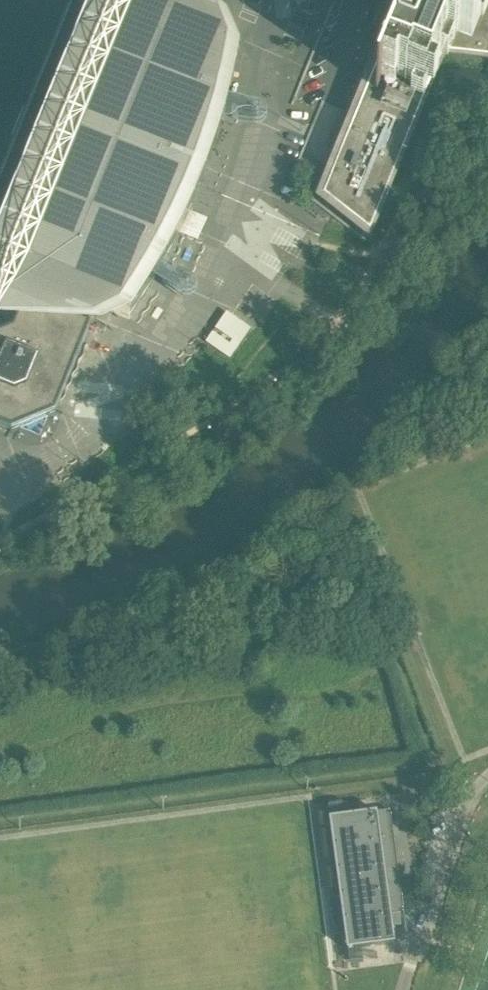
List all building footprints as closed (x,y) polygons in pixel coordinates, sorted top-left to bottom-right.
[(12,431),(55,412),(91,323),(84,321),(91,303),(129,319),(130,318),(129,318),(138,305),(146,294),(153,281),(160,269),(167,257),(174,244),(180,231),(186,218),(192,205),(198,192),(203,179),(208,166),(213,152),(217,139),(221,125),(223,118),(225,111),(228,97),(231,83),(234,69),(236,55),(237,54),(199,39),(206,22),(213,24),(223,0),(153,0),(156,1),(149,18),(134,12),(134,13),(127,10),(127,9),(104,0),(96,0),(73,58),(0,237),(0,266),(19,274),(20,274),(26,277),(42,283),(35,301),(25,297),(13,328),(0,333),(0,426),(12,431)] [(425,95),(432,98),(437,87),(429,84),(439,59),(447,62),(451,53),(487,57),(487,0),(393,0),(322,175),(313,198),(323,207),(323,210),(323,212),(324,215),(325,218),(326,220),(327,223),(329,225),(331,227),(334,229),(337,230),(339,231),(342,231),(346,231),(349,231),(352,230),(353,229),(366,239),(425,95)] [(192,213),(184,233),(199,239),(207,218),(192,213)] [(315,263),(323,266),(327,256),(319,252),(315,263)] [(327,267),(335,271),(340,260),(331,257),(327,267)] [(230,356),(242,340),(223,326),(211,342),(230,356)] [(391,914),(404,912),(390,809),(329,818),(347,949),(395,943),(391,914)]
